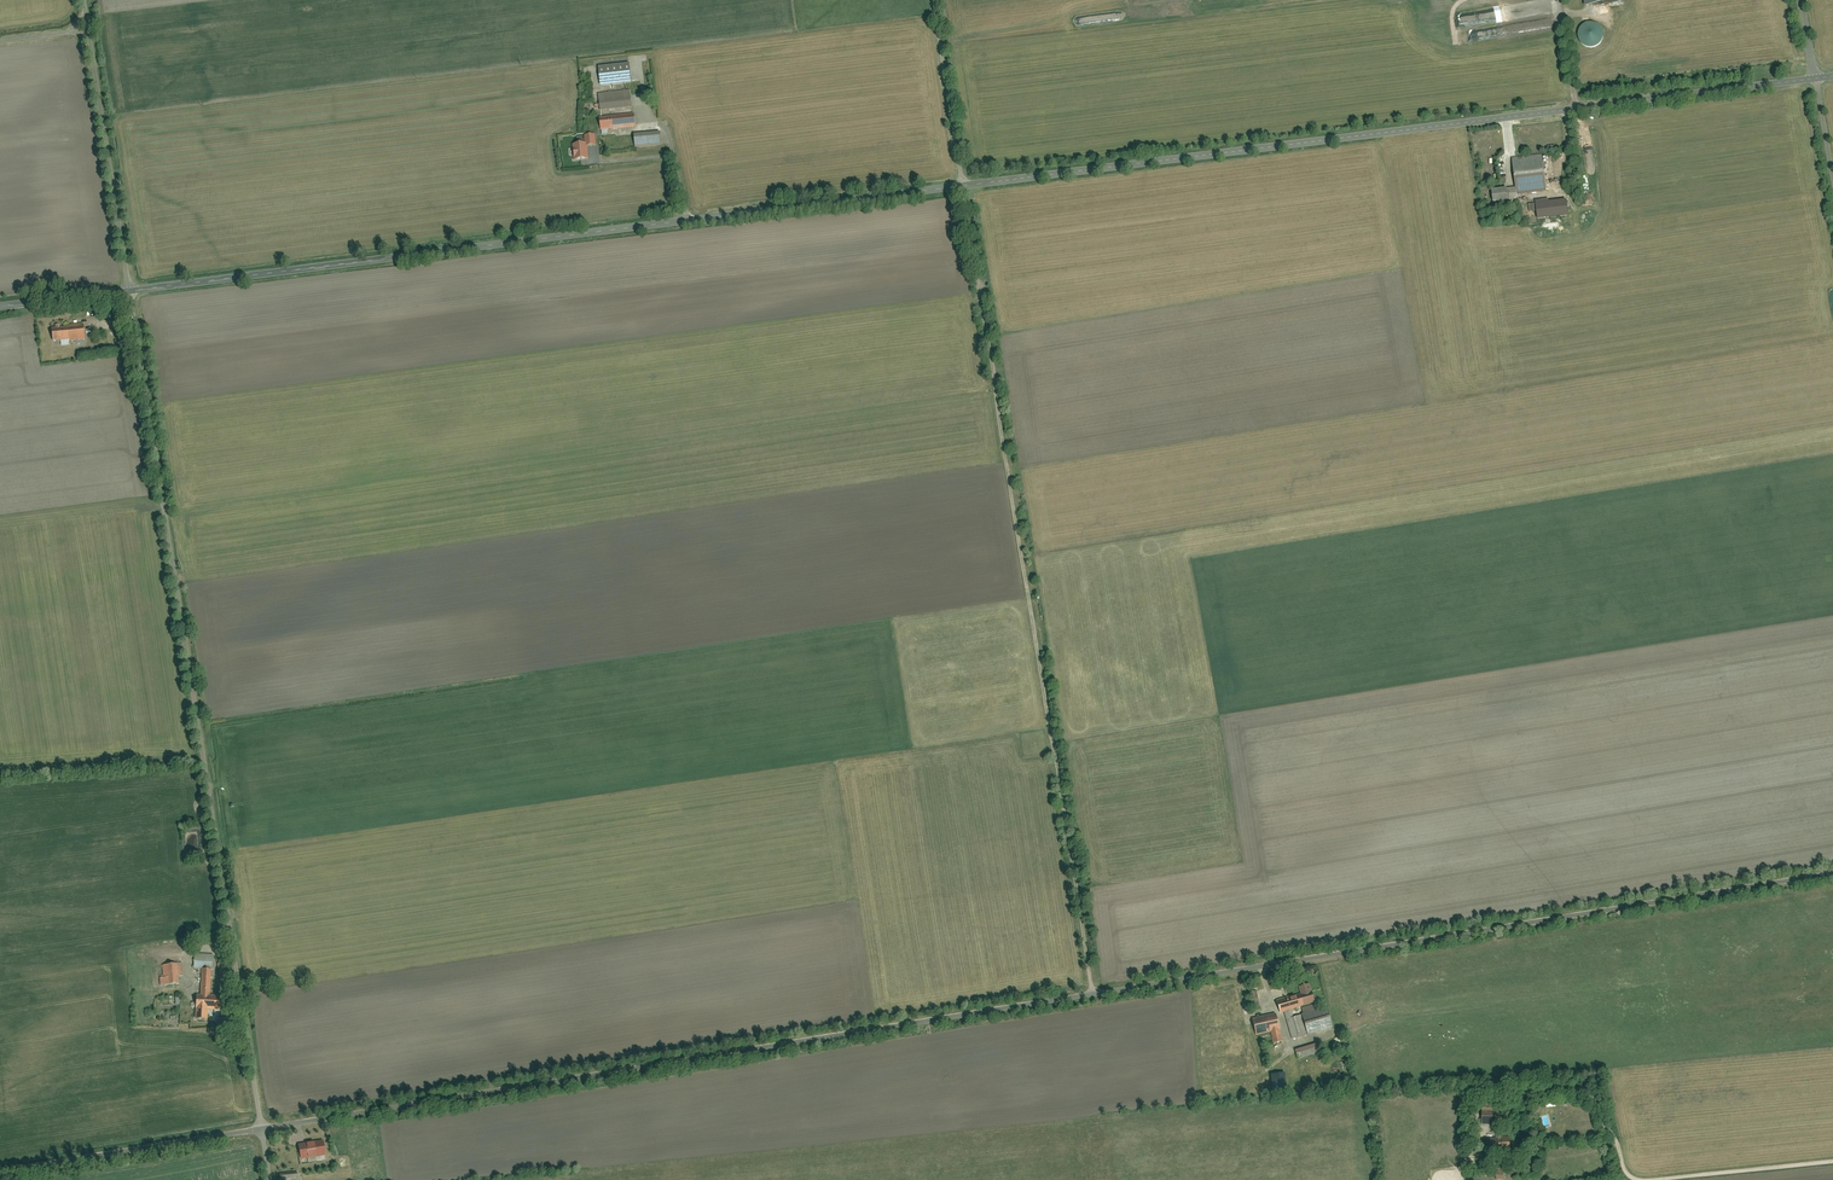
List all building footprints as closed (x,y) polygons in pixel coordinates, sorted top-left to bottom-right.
[(1603,37),(1603,33),(1602,29),(1599,25),(1596,23),(1592,22),(1588,23),(1584,24),(1582,27),(1580,30),(1579,34),(1579,38),(1581,41),(1584,44),(1587,46),(1591,47),(1595,46),(1599,44),(1602,41),(1603,37)] [(597,68),(599,87),(630,84),(628,65),(597,68)] [(599,96),(601,112),(630,108),(628,93),(599,96)] [(599,119),(600,132),(634,130),(633,117),(599,119)] [(572,145),(574,161),(589,159),(588,146),(595,145),(594,133),(584,134),(585,143),(572,145)] [(635,135),(635,147),(660,146),(660,135),(635,135)] [(1513,160),(1516,193),(1545,190),(1542,157),(1513,160)] [(1516,196),(1515,189),(1490,191),(1491,203),(1508,202),(1507,197),(1516,196)] [(1535,204),(1537,220),(1568,217),(1567,201),(1535,204)] [(49,326),(50,343),(81,342),(81,324),(49,326)] [(194,956),(193,970),(210,970),(210,956),(194,956)] [(1321,965),(1322,974),(1339,971),(1338,962),(1321,965)] [(175,978),(182,977),(181,965),(162,966),(163,987),(176,987),(175,978)] [(1306,969),(1307,976),(1315,975),(1314,968),(1306,969)] [(206,1021),(206,1011),(219,1011),(219,999),(207,998),(207,972),(198,972),(198,998),(193,998),(193,1021),(206,1021)] [(1327,1008),(1294,1017),(1292,1011),(1316,1005),(1312,991),(1308,993),(1306,985),(1298,987),(1300,995),(1276,1001),(1280,1014),(1283,1013),(1290,1039),(1332,1028),(1327,1008)] [(1251,1021),(1255,1036),(1269,1033),(1272,1044),(1282,1041),(1275,1014),(1251,1021)] [(232,1021),(218,1021),(219,1029),(232,1029),(232,1021)] [(1299,1049),(1302,1057),(1319,1052),(1316,1043),(1299,1049)] [(1285,1075),(1269,1075),(1270,1091),(1285,1091),(1285,1075)] [(1480,1112),(1480,1124),(1493,1123),(1500,1123),(1500,1112),(1480,1112)] [(1486,1139),(1487,1154),(1510,1153),(1509,1138),(1501,1138),(1494,1139),(1486,1139)] [(297,1144),(299,1161),(324,1157),(322,1141),(297,1144)] [(1496,1179),(1507,1179),(1506,1168),(1495,1169),(1496,1179)]
